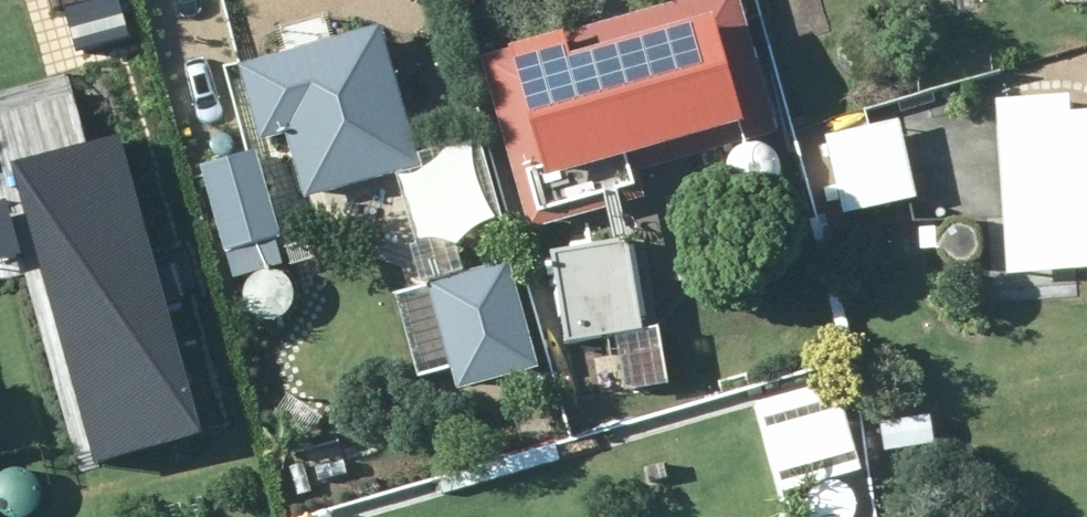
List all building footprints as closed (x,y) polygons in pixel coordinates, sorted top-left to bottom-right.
[(70,65),(132,48),(119,0),(105,0),(56,13),(70,65)] [(489,57),(538,232),(649,200),(642,172),(784,131),(747,0),(692,0),(489,57)] [(802,39),(835,30),(826,0),(791,0),(802,39)] [(429,164),(390,24),(334,41),(329,25),(289,35),(294,52),(248,65),(269,141),(295,135),(312,197),(429,164)] [(1086,272),(1086,109),(1077,109),(1076,94),(1003,99),(1010,217),(1072,213),(1076,272),(1086,272)] [(848,215),(924,197),(906,122),(832,140),(848,215)] [(90,472),(203,442),(123,144),(10,174),(17,202),(0,207),(0,267),(33,259),(90,472)] [(287,236),(263,151),(206,166),(237,278),(289,264),(281,238),(287,236)] [(564,255),(575,342),(628,335),(630,351),(669,347),(666,321),(648,324),(637,245),(564,255)] [(547,368),(517,261),(438,283),(467,390),(547,368)] [(780,467),(861,446),(842,377),(762,398),(780,467)] [(890,450),(941,444),(938,413),(886,419),(890,450)] [(344,442),(281,455),(288,490),(353,475),(344,442)] [(61,496),(50,457),(0,471),(0,506),(2,513),(61,496)]
